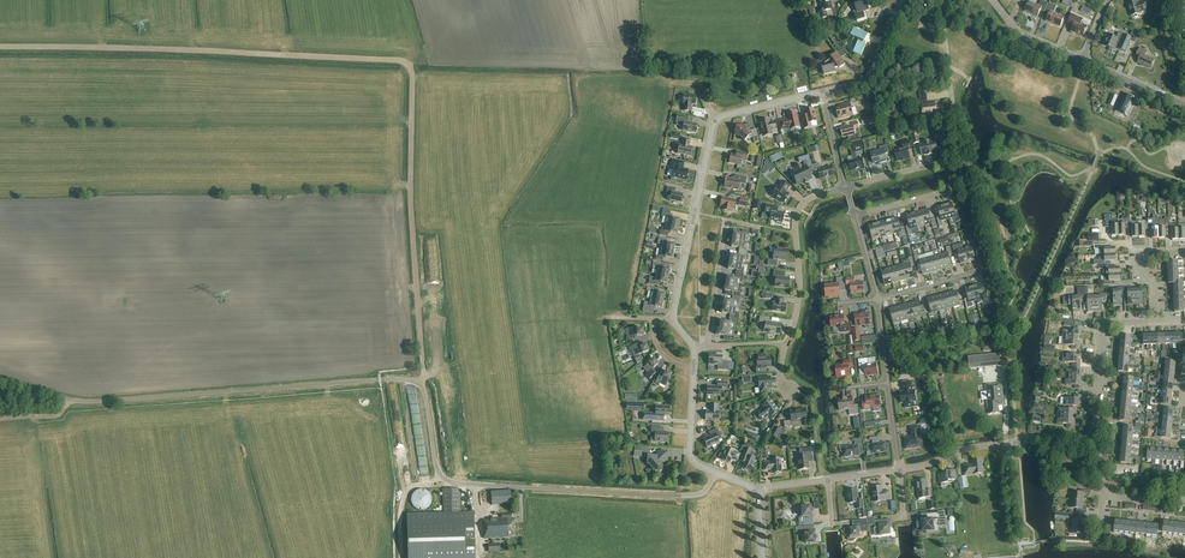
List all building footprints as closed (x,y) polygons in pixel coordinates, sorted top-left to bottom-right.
[(828,5),(831,4),(829,0),(818,0),(821,10),(812,13),(814,21),(820,19),(820,20),(828,18),(826,11),(830,10),(828,5)] [(1045,12),(1048,3),(1041,0),(1038,6),(1029,2),(1028,4),(1027,4),(1026,5),(1025,7),(1025,8),(1026,9),(1025,11),(1037,17),(1040,10),(1045,12)] [(1137,1),(1128,3),(1131,16),(1134,15),(1134,17),(1135,17),(1137,17),(1138,16),(1137,14),(1140,14),(1140,12),(1148,10),(1146,2),(1140,3),(1140,4),(1138,5),(1137,1)] [(852,7),(857,22),(865,20),(863,13),(864,11),(869,10),(868,7),(869,5),(867,4),(866,2),(864,3),(862,2),(861,4),(852,7)] [(1060,27),(1060,26),(1064,17),(1054,13),(1057,6),(1050,3),(1046,11),(1050,13),(1046,21),(1060,27)] [(1090,15),(1092,11),(1083,7),(1081,11),(1090,15)] [(1083,19),(1072,14),(1068,23),(1073,25),(1071,31),(1072,32),(1072,33),(1075,34),(1076,34),(1083,37),(1087,26),(1083,24),(1083,23),(1083,22),(1082,22),(1083,19)] [(842,27),(846,26),(855,23),(853,17),(844,20),(845,22),(841,23),(842,27)] [(868,34),(854,29),(851,36),(854,37),(851,44),(855,50),(854,53),(861,56),(865,45),(863,44),(864,41),(865,41),(868,34)] [(1132,30),(1130,34),(1134,36),(1133,39),(1137,40),(1140,34),(1132,30)] [(1112,52),(1114,47),(1126,52),(1132,38),(1119,32),(1116,38),(1110,35),(1111,34),(1107,32),(1103,41),(1104,44),(1104,45),(1110,48),(1109,49),(1110,50),(1112,51),(1112,52)] [(832,40),(838,49),(842,46),(836,37),(832,40)] [(1151,69),(1155,60),(1145,56),(1147,51),(1140,48),(1136,56),(1140,57),(1138,63),(1142,65),(1142,64),(1145,65),(1145,66),(1151,69)] [(841,58),(837,53),(831,57),(832,58),(825,63),(826,67),(822,68),(824,75),(835,72),(835,69),(839,68),(840,68),(845,64),(841,58)] [(1108,103),(1113,105),(1118,95),(1113,92),(1108,103)] [(926,93),(918,94),(919,103),(927,102),(926,93)] [(1134,98),(1123,93),(1115,111),(1127,116),(1132,105),(1131,104),(1134,98)] [(696,102),(696,98),(695,98),(695,95),(683,95),(683,104),(683,111),(691,111),(691,107),(691,104),(695,105),(695,102),(696,102)] [(938,114),(943,113),(942,104),(936,105),(936,102),(921,104),(922,117),(938,115),(938,114)] [(850,103),(842,105),(843,108),(837,110),(839,119),(853,115),(850,103)] [(816,121),(813,109),(804,111),(805,115),(801,116),(804,128),(811,126),(810,122),(816,121)] [(799,126),(795,113),(787,115),(788,120),(785,121),(785,120),(780,122),(781,129),(790,127),(790,128),(799,126)] [(696,133),(697,124),(687,122),(688,117),(677,115),(676,122),(677,122),(676,125),(683,126),(682,130),(687,131),(687,132),(691,133),(691,132),(696,133)] [(862,119),(863,125),(873,122),(871,116),(862,119)] [(771,130),(776,129),(774,121),(769,122),(769,120),(766,121),(765,120),(759,122),(763,137),(772,135),(771,130)] [(846,127),(841,128),(843,137),(844,136),(845,137),(848,136),(848,135),(855,134),(854,129),(859,128),(857,121),(851,122),(852,125),(850,126),(849,124),(845,125),(846,127)] [(750,131),(745,125),(736,127),(734,136),(735,136),(739,136),(744,141),(746,138),(753,137),(754,143),(759,142),(756,129),(750,131)] [(775,136),(777,144),(783,143),(781,135),(775,136)] [(690,139),(683,138),(682,145),(679,144),(678,153),(691,156),(693,147),(689,146),(690,139)] [(852,143),(855,153),(864,150),(861,140),(852,143)] [(910,140),(902,142),(904,148),(894,151),(897,161),(910,158),(908,150),(912,149),(910,140)] [(937,152),(934,141),(929,142),(929,141),(925,142),(925,143),(920,145),(923,155),(928,154),(928,155),(932,154),(932,153),(937,152)] [(881,151),(871,154),(874,163),(879,162),(879,165),(888,162),(885,154),(889,153),(887,145),(880,147),(881,151)] [(746,161),(747,153),(736,151),(735,155),(731,154),(729,163),(741,165),(742,160),(746,161)] [(772,162),(784,156),(781,151),(769,156),(772,162)] [(802,161),(805,166),(801,168),(800,165),(796,167),(797,170),(792,172),(794,176),(792,177),(794,181),(796,180),(797,184),(803,182),(803,183),(807,182),(807,180),(810,179),(809,175),(813,172),(808,155),(798,158),(799,162),(802,161)] [(865,168),(862,157),(857,159),(856,155),(848,157),(849,164),(848,164),(847,165),(848,168),(849,169),(851,168),(851,171),(860,169),(860,170),(865,168)] [(683,162),(672,160),(671,165),(673,166),(671,177),(673,177),(672,181),(680,182),(680,178),(686,180),(687,176),(688,177),(688,173),(687,173),(688,170),(682,169),(683,162)] [(767,160),(764,163),(772,171),(775,168),(767,160)] [(819,163),(812,165),(814,174),(818,173),(820,179),(833,176),(830,166),(820,169),(819,163)] [(735,180),(726,178),(724,187),(737,190),(739,183),(745,184),(747,177),(736,175),(735,180)] [(789,186),(782,181),(777,188),(776,187),(771,195),(777,198),(776,199),(779,201),(779,200),(783,202),(786,198),(787,198),(789,196),(788,195),(788,194),(785,192),(789,186)] [(676,188),(667,187),(666,194),(671,195),(669,201),(674,202),(673,203),(677,203),(677,202),(681,203),(681,202),(682,202),(683,199),(682,199),(683,194),(675,192),(676,188)] [(736,200),(727,198),(722,197),(720,206),(722,207),(721,210),(731,212),(732,209),(734,209),(736,200)] [(739,201),(739,204),(747,206),(749,199),(740,197),(739,201)] [(753,209),(760,210),(762,201),(755,200),(753,209)] [(945,205),(949,219),(953,218),(954,223),(961,221),(958,212),(955,213),(952,203),(945,205)] [(778,207),(766,205),(764,213),(770,214),(769,220),(776,221),(776,222),(780,223),(780,222),(782,222),(784,213),(777,212),(778,207)] [(949,219),(945,205),(937,207),(940,217),(937,218),(939,227),(943,226),(942,221),(949,219)] [(663,209),(662,212),(661,216),(667,217),(665,224),(678,227),(681,228),(683,220),(671,218),(672,214),(670,214),(671,210),(663,209)] [(921,211),(925,225),(932,223),(933,228),(937,227),(935,219),(931,220),(928,209),(921,211)] [(921,211),(914,213),(918,227),(925,225),(921,211)] [(918,227),(914,213),(907,215),(909,225),(906,226),(908,235),(912,234),(911,229),(918,227)] [(1109,220),(1107,220),(1107,227),(1109,227),(1109,234),(1112,234),(1112,236),(1119,236),(1119,220),(1115,220),(1115,215),(1109,215),(1109,220)] [(1122,217),(1123,220),(1119,220),(1119,236),(1126,236),(1125,227),(1129,227),(1129,222),(1128,215),(1125,215),(1125,217),(1122,217)] [(1159,227),(1158,220),(1158,215),(1153,216),(1153,220),(1152,220),(1152,218),(1148,218),(1148,221),(1148,228),(1149,230),(1152,230),(1152,239),(1159,239),(1159,227)] [(897,217),(890,219),(894,234),(898,233),(900,238),(906,236),(904,227),(900,228),(897,217)] [(1164,219),(1158,220),(1159,227),(1159,239),(1166,238),(1166,236),(1169,236),(1169,232),(1169,230),(1169,224),(1168,217),(1164,217),(1164,219)] [(894,234),(890,219),(883,221),(887,236),(894,234)] [(887,236),(883,221),(876,223),(880,238),(887,236)] [(1129,227),(1129,229),(1132,229),(1132,238),(1139,237),(1139,226),(1132,226),(1132,221),(1129,222),(1129,227)] [(1145,226),(1141,226),(1139,226),(1139,237),(1146,237),(1145,228),(1148,228),(1148,221),(1145,221),(1145,226)] [(880,238),(876,223),(869,225),(873,240),(880,238)] [(660,230),(659,234),(668,236),(669,232),(677,234),(678,227),(665,224),(664,228),(662,228),(661,231),(660,230)] [(1179,229),(1178,224),(1169,224),(1169,230),(1169,232),(1169,236),(1172,235),(1172,240),(1179,240),(1179,229)] [(741,234),(730,232),(729,239),(732,240),(745,242),(746,234),(749,235),(749,231),(742,230),(741,234)] [(673,252),(675,245),(666,243),(667,239),(658,237),(657,244),(661,245),(660,249),(673,252)] [(732,240),(731,247),(739,248),(739,252),(748,253),(749,253),(746,253),(747,246),(744,246),(745,242),(732,240)] [(968,247),(964,248),(968,262),(975,260),(973,250),(976,249),(974,240),(967,242),(968,247)] [(968,262),(964,248),(963,243),(959,245),(959,244),(952,246),(954,255),(958,254),(961,264),(968,262)] [(1099,255),(1116,254),(1115,248),(1107,248),(1107,245),(1094,245),(1094,250),(1099,250),(1099,255)] [(947,252),(941,254),(945,269),(952,267),(949,256),(952,255),(950,246),(946,247),(947,252)] [(784,260),(785,256),(786,256),(787,250),(774,248),(773,260),(768,259),(767,265),(776,266),(777,259),(784,260)] [(673,252),(660,249),(659,256),(656,255),(655,259),(663,261),(663,257),(672,259),(673,252)] [(730,255),(729,262),(742,264),(742,259),(747,260),(748,253),(739,252),(738,256),(730,255)] [(941,254),(933,256),(937,271),(945,269),(941,254)] [(1094,265),(1098,265),(1107,265),(1107,261),(1116,261),(1116,254),(1099,255),(1099,261),(1094,261),(1094,265)] [(930,273),(926,258),(919,260),(918,255),(914,256),(917,265),(920,264),(923,275),(930,273)] [(933,256),(926,258),(930,273),(937,271),(933,256)] [(903,265),(907,279),(914,277),(911,267),(914,266),(912,257),(908,258),(910,263),(903,265)] [(1178,269),(1178,268),(1178,263),(1184,263),(1184,260),(1177,260),(1177,261),(1168,262),(1168,269),(1178,269)] [(668,276),(670,269),(661,268),(662,264),(653,262),(652,269),(656,270),(655,274),(668,276)] [(729,262),(728,269),(736,270),(735,274),(743,275),(748,276),(749,273),(743,273),(744,268),(741,267),(742,264),(729,262)] [(903,265),(896,267),(899,281),(907,279),(903,265)] [(1107,265),(1098,265),(1098,269),(1104,269),(1104,274),(1109,274),(1120,274),(1120,267),(1111,268),(1111,265),(1107,265)] [(899,281),(896,267),(888,269),(892,283),(899,281)] [(1178,269),(1168,269),(1168,276),(1179,276),(1179,275),(1178,271),(1184,270),(1184,268),(1178,268),(1178,269)] [(892,283),(888,269),(881,271),(885,285),(892,283)] [(775,286),(788,288),(789,279),(784,278),(785,272),(774,270),(773,277),(776,277),(775,286)] [(668,276),(655,274),(654,278),(650,277),(648,284),(658,286),(658,282),(667,284),(668,276)] [(726,277),(725,284),(738,286),(739,282),(742,282),(743,275),(735,274),(735,278),(726,277)] [(1120,274),(1104,274),(1104,285),(1114,284),(1113,281),(1120,281),(1120,274)] [(1179,276),(1168,276),(1169,284),(1174,284),(1179,283),(1179,278),(1184,278),(1184,275),(1179,275),(1179,276)] [(825,285),(826,295),(824,295),(839,294),(839,297),(840,297),(839,291),(844,290),(843,279),(838,279),(838,277),(837,277),(838,284),(825,285)] [(854,278),(846,279),(847,286),(850,286),(851,292),(864,291),(863,282),(854,283),(854,278)] [(1179,283),(1174,284),(1174,290),(1184,290),(1184,289),(1184,285),(1184,282),(1183,282),(1183,283),(1179,283)] [(738,286),(725,284),(724,291),(733,292),(732,296),(740,297),(741,290),(738,290),(738,286)] [(973,286),(977,301),(977,304),(982,303),(983,308),(990,306),(986,294),(983,295),(980,284),(973,286)] [(657,289),(650,287),(647,286),(647,290),(649,291),(652,292),(650,299),(663,301),(664,294),(656,293),(657,289)] [(977,301),(973,286),(965,288),(968,299),(965,300),(967,308),(974,307),(972,302),(977,301)] [(1136,305),(1143,305),(1143,295),(1147,295),(1146,286),(1138,287),(1139,289),(1135,289),(1136,305)] [(1084,302),(1084,287),(1077,288),(1078,295),(1076,295),(1076,297),(1069,297),(1069,305),(1071,305),(1072,310),(1073,310),(1073,313),(1081,312),(1081,303),(1084,302)] [(1088,287),(1084,287),(1084,302),(1087,302),(1088,312),(1095,312),(1095,296),(1092,296),(1092,294),(1088,294),(1088,287)] [(1113,297),(1113,306),(1121,305),(1121,295),(1124,295),(1124,287),(1116,288),(1116,290),(1113,290),(1113,294),(1111,294),(1111,297),(1113,297)] [(1132,287),(1124,287),(1124,295),(1128,295),(1128,305),(1136,305),(1135,289),(1132,289),(1132,287)] [(1184,289),(1184,290),(1174,290),(1174,297),(1184,297),(1184,296),(1184,292),(1184,289)] [(956,291),(949,293),(953,307),(960,305),(956,291)] [(949,293),(942,295),(946,309),(953,307),(949,293)] [(1095,312),(1103,312),(1103,302),(1106,302),(1106,294),(1098,294),(1098,296),(1095,296),(1095,312)] [(946,309),(942,295),(935,297),(939,311),(946,309)] [(723,299),(722,306),(735,308),(736,304),(739,304),(740,297),(732,296),(732,300),(723,299)] [(775,302),(774,302),(772,311),(785,313),(786,304),(783,303),(784,298),(776,296),(775,302)] [(1174,297),(1174,305),(1184,304),(1184,303),(1184,299),(1184,296),(1184,297),(1174,297)] [(939,311),(935,297),(928,299),(931,313),(939,311)] [(644,301),(643,309),(642,312),(653,314),(654,310),(656,307),(664,309),(666,302),(663,301),(650,299),(649,303),(644,301)] [(918,301),(911,303),(915,317),(922,315),(918,301)] [(909,319),(910,324),(916,322),(914,318),(915,317),(911,303),(904,305),(908,319),(909,319)] [(1174,305),(1175,312),(1184,312),(1184,315),(1184,309),(1184,306),(1184,303),(1184,304),(1174,305)] [(908,319),(904,305),(897,307),(901,321),(908,319)] [(735,308),(722,306),(721,313),(729,314),(729,318),(736,319),(738,320),(739,313),(735,312),(735,308)] [(901,321),(897,307),(890,309),(894,323),(901,321)] [(862,315),(862,314),(855,314),(856,326),(865,325),(865,328),(869,328),(869,325),(870,324),(869,314),(862,315)] [(850,331),(849,323),(845,324),(844,316),(830,317),(831,327),(832,327),(833,332),(841,331),(841,332),(850,331)] [(770,318),(760,317),(759,322),(765,323),(764,332),(770,333),(769,334),(774,335),(774,333),(780,334),(781,325),(769,323),(770,318)] [(720,321),(719,328),(732,330),(733,326),(735,326),(736,319),(729,318),(728,322),(720,321)] [(719,328),(716,327),(715,335),(726,336),(726,340),(734,342),(735,335),(731,334),(732,330),(719,328)] [(1081,334),(1081,328),(1073,327),(1073,330),(1063,330),(1063,337),(1078,339),(1079,334),(1081,334)] [(627,328),(626,335),(626,339),(635,340),(635,336),(643,336),(644,329),(627,328)] [(1151,345),(1151,334),(1143,335),(1144,345),(1148,345),(1148,351),(1151,351),(1151,345)] [(1166,354),(1165,344),(1165,334),(1158,334),(1158,344),(1162,344),(1163,351),(1161,352),(1161,358),(1166,358),(1166,354)] [(1172,334),(1165,334),(1165,344),(1170,344),(1170,354),(1170,359),(1173,358),(1173,344),(1172,344),(1172,334)] [(1137,337),(1121,335),(1121,343),(1130,344),(1130,343),(1131,339),(1137,340),(1137,337)] [(1078,339),(1063,337),(1062,345),(1072,346),(1071,349),(1079,350),(1080,344),(1078,344),(1078,339)] [(1130,344),(1121,343),(1120,350),(1130,351),(1130,346),(1136,347),(1137,344),(1130,343),(1130,344)] [(649,351),(646,344),(638,347),(637,344),(628,347),(630,351),(631,351),(634,357),(649,351)] [(1130,351),(1120,350),(1119,357),(1129,358),(1130,354),(1136,354),(1136,351),(1130,351)] [(765,354),(758,355),(758,359),(756,359),(757,365),(755,366),(756,373),(766,372),(766,367),(771,367),(770,357),(765,358),(765,354)] [(999,354),(968,356),(969,369),(1000,366),(999,354)] [(1072,366),(1080,367),(1080,361),(1078,361),(1079,356),(1063,354),(1063,362),(1072,363),(1072,366)] [(634,358),(637,364),(643,359),(641,355),(634,358)] [(722,361),(722,356),(709,356),(708,365),(718,365),(718,370),(728,370),(729,361),(722,361)] [(1119,357),(1119,364),(1128,365),(1129,361),(1135,361),(1135,359),(1129,358),(1119,357)] [(658,364),(654,358),(643,368),(647,373),(645,375),(649,379),(655,373),(652,369),(658,364)] [(864,368),(865,376),(869,375),(869,376),(872,375),(878,374),(877,363),(868,364),(867,358),(858,359),(859,369),(864,368)] [(850,376),(849,368),(853,367),(852,360),(843,361),(844,365),(835,366),(837,377),(850,376)] [(1165,365),(1159,365),(1159,368),(1165,368),(1175,369),(1176,362),(1166,361),(1165,365)] [(1119,364),(1118,372),(1128,373),(1128,368),(1134,369),(1135,366),(1128,365),(1119,364)] [(1080,367),(1072,366),(1072,370),(1066,369),(1066,377),(1081,378),(1082,374),(1084,374),(1084,371),(1080,371),(1080,367)] [(746,374),(745,367),(737,368),(737,370),(739,370),(739,375),(746,374)] [(1165,368),(1164,373),(1158,372),(1158,375),(1164,376),(1174,377),(1175,369),(1165,368)] [(658,376),(655,383),(659,385),(659,383),(665,387),(672,374),(666,370),(662,378),(658,376)] [(1164,376),(1163,380),(1157,379),(1157,382),(1163,383),(1173,384),(1174,377),(1164,376)] [(771,387),(770,377),(758,378),(759,388),(760,393),(768,393),(768,387),(771,387)] [(1081,378),(1066,377),(1065,384),(1075,385),(1075,389),(1082,390),(1083,383),(1081,383),(1081,378)] [(1134,378),(1124,377),(1123,385),(1133,386),(1134,381),(1140,382),(1140,379),(1134,378)] [(916,381),(910,382),(903,383),(904,392),(900,393),(901,396),(900,396),(900,401),(901,401),(902,402),(905,402),(906,407),(916,406),(914,391),(917,391),(916,381)] [(717,386),(707,386),(707,395),(721,395),(721,387),(727,388),(727,382),(717,382),(717,386)] [(1163,387),(1157,386),(1152,386),(1152,389),(1156,389),(1162,390),(1172,391),(1173,384),(1163,383),(1163,387)] [(1004,404),(1002,384),(985,385),(986,391),(987,391),(988,401),(987,401),(988,408),(989,414),(999,413),(998,405),(1003,405),(1003,404),(1004,404)] [(926,391),(921,385),(917,389),(922,394),(926,391)] [(1133,386),(1123,385),(1122,392),(1132,393),(1133,389),(1139,389),(1139,386),(1133,386)] [(1162,390),(1162,394),(1156,393),(1155,397),(1162,397),(1172,398),(1172,391),(1162,390)] [(1132,393),(1122,392),(1122,399),(1132,400),(1132,396),(1138,396),(1139,393),(1132,393)] [(863,410),(872,409),(872,407),(881,406),(879,395),(866,397),(866,400),(862,401),(863,410)] [(1081,402),(1082,396),(1074,395),(1074,398),(1064,397),(1063,405),(1069,406),(1076,406),(1079,406),(1079,402),(1081,402)] [(1162,397),(1161,401),(1155,401),(1155,404),(1171,406),(1172,398),(1162,397)] [(849,415),(859,414),(858,405),(853,405),(852,398),(847,399),(847,398),(843,398),(843,399),(838,400),(840,410),(849,409),(849,415)] [(1132,400),(1122,399),(1121,406),(1131,407),(1131,403),(1138,404),(1138,401),(1137,401),(1132,400)] [(643,408),(644,401),(626,400),(626,408),(643,408)] [(769,415),(770,417),(778,411),(770,400),(762,405),(764,408),(756,413),(761,420),(769,415)] [(642,413),(642,420),(663,421),(664,416),(669,416),(670,406),(656,405),(655,413),(642,413)] [(710,411),(706,411),(705,420),(718,420),(719,411),(717,411),(717,405),(710,405),(710,411)] [(1076,406),(1069,406),(1069,409),(1058,408),(1058,416),(1073,417),(1074,410),(1076,410),(1076,406)] [(1131,407),(1121,406),(1120,413),(1130,415),(1130,414),(1131,410),(1137,411),(1136,412),(1143,412),(1144,409),(1138,408),(1131,407)] [(791,421),(784,422),(784,427),(795,426),(795,428),(800,427),(800,425),(800,420),(806,419),(805,409),(789,411),(791,421)] [(1173,417),(1174,410),(1164,409),(1163,413),(1157,412),(1157,416),(1163,416),(1173,417)] [(1130,415),(1120,413),(1119,421),(1129,422),(1130,417),(1136,418),(1136,415),(1130,414),(1130,415)] [(1073,417),(1058,416),(1057,423),(1067,424),(1066,428),(1074,428),(1075,422),(1073,422),(1073,417)] [(1163,416),(1162,420),(1156,420),(1156,423),(1162,423),(1172,424),(1173,417),(1163,416)] [(1162,423),(1162,427),(1156,427),(1155,430),(1161,430),(1171,431),(1172,424),(1162,423)] [(1134,427),(1124,426),(1123,434),(1133,435),(1133,430),(1140,431),(1140,428),(1141,426),(1135,425),(1135,427),(1134,427)] [(668,442),(668,433),(659,432),(660,427),(651,426),(651,436),(655,436),(654,442),(668,442)] [(769,435),(779,441),(784,432),(774,426),(769,435)] [(905,444),(906,449),(911,448),(923,446),(922,436),(920,436),(919,427),(910,428),(912,437),(905,438),(906,444),(905,444)] [(717,429),(709,432),(710,436),(703,439),(705,444),(707,449),(711,447),(711,446),(719,442),(718,440),(722,439),(719,433),(721,432),(719,429),(718,430),(717,429)] [(1161,430),(1161,435),(1155,434),(1154,437),(1171,439),(1171,431),(1161,430)] [(745,438),(755,442),(758,435),(748,431),(745,438)] [(1133,435),(1123,434),(1122,441),(1132,442),(1133,437),(1139,438),(1139,435),(1133,435)] [(867,444),(868,447),(868,452),(872,451),(872,453),(886,452),(885,442),(880,443),(879,437),(872,438),(873,444),(867,444)] [(844,457),(860,455),(859,448),(862,447),(861,439),(854,439),(855,445),(840,447),(841,452),(843,451),(844,457)] [(1122,441),(1121,448),(1131,449),(1132,449),(1132,445),(1138,445),(1138,442),(1132,442),(1122,441)] [(647,452),(648,447),(635,446),(634,457),(643,457),(643,452),(647,452)] [(727,462),(730,463),(731,458),(737,461),(740,454),(734,452),(734,451),(726,447),(721,459),(724,460),(724,461),(726,462),(727,462)] [(1155,448),(1148,447),(1147,459),(1152,459),(1152,464),(1155,464),(1155,459),(1155,448)] [(754,462),(755,458),(753,457),(754,453),(750,451),(751,450),(745,448),(740,461),(744,463),(742,468),(750,471),(752,466),(752,467),(753,467),(754,466),(755,466),(755,464),(755,463),(755,462),(754,462)] [(798,470),(809,469),(807,457),(812,457),(811,448),(799,449),(800,456),(797,456),(797,461),(796,461),(796,462),(796,465),(797,466),(798,466),(798,470)] [(1131,449),(1121,448),(1121,455),(1131,456),(1131,452),(1137,452),(1138,450),(1132,449),(1131,449)] [(1170,449),(1163,448),(1162,460),(1167,460),(1166,465),(1169,466),(1170,460),(1169,460),(1170,449)] [(1177,449),(1170,449),(1169,460),(1170,460),(1174,461),(1174,466),(1176,466),(1177,461),(1176,461),(1177,449)] [(1184,450),(1177,449),(1176,461),(1177,461),(1181,461),(1181,469),(1184,469),(1184,461),(1183,461),(1184,450)] [(425,451),(416,453),(420,470),(429,467),(425,451)] [(653,471),(662,471),(662,462),(667,462),(667,455),(666,454),(667,452),(657,452),(657,456),(648,456),(647,464),(649,465),(653,469),(653,471)] [(1131,456),(1121,455),(1120,463),(1130,464),(1130,459),(1137,460),(1136,464),(1140,464),(1141,457),(1131,456)] [(763,463),(764,470),(771,470),(772,473),(775,473),(775,474),(778,474),(779,473),(782,472),(780,458),(770,459),(771,462),(763,463)] [(982,458),(972,460),(973,464),(964,465),(965,474),(974,473),(974,474),(984,473),(983,471),(984,471),(984,468),(983,468),(982,458)] [(955,470),(947,471),(947,473),(939,474),(940,484),(953,482),(952,480),(956,480),(955,470)] [(959,477),(960,488),(967,487),(966,477),(959,477)] [(927,490),(926,479),(919,480),(918,482),(915,482),(917,482),(919,498),(933,497),(932,489),(927,490)] [(883,500),(890,499),(889,491),(882,492),(881,486),(872,488),(874,502),(883,501),(883,500)] [(443,489),(443,513),(455,513),(455,514),(407,516),(408,557),(475,557),(474,513),(458,514),(458,513),(460,513),(459,489),(443,489)] [(859,500),(857,489),(847,491),(849,503),(856,502),(857,509),(864,508),(863,500),(859,500)] [(415,492),(413,495),(411,497),(411,500),(411,503),(413,506),(415,508),(417,510),(420,511),(423,511),(426,510),(428,508),(430,506),(431,503),(432,500),(431,497),(430,495),(428,492),(426,491),(423,490),(420,490),(417,491),(415,492)] [(510,490),(491,492),(491,493),(492,505),(511,503),(510,490)] [(1091,495),(1091,491),(1081,490),(1080,493),(1072,492),(1071,500),(1084,501),(1084,494),(1091,495)] [(1084,501),(1071,500),(1070,508),(1077,509),(1077,512),(1087,513),(1087,509),(1083,509),(1084,501)] [(937,510),(935,502),(928,503),(929,510),(932,509),(932,510),(937,510)] [(798,513),(800,514),(800,516),(798,519),(799,522),(797,522),(797,526),(801,526),(801,524),(803,524),(803,525),(813,524),(813,523),(812,509),(811,510),(810,507),(807,507),(806,504),(805,504),(799,505),(798,507),(798,513)] [(1166,510),(1165,514),(1170,514),(1171,510),(1176,510),(1177,506),(1168,505),(1167,510),(1166,510)] [(946,526),(945,511),(926,513),(927,520),(922,520),(922,531),(934,530),(933,527),(946,526)] [(501,514),(501,519),(482,520),(483,530),(481,530),(481,537),(483,537),(483,539),(508,537),(508,536),(515,535),(514,518),(512,518),(512,514),(501,514)] [(1087,521),(1088,517),(1075,515),(1074,519),(1072,519),(1071,524),(1073,524),(1072,533),(1083,534),(1084,521),(1087,521)] [(776,523),(780,527),(785,522),(781,518),(776,523)] [(880,535),(890,534),(890,524),(887,524),(887,520),(875,521),(875,518),(869,518),(869,526),(875,526),(875,528),(880,528),(880,535)] [(868,520),(863,520),(853,521),(853,528),(849,528),(850,533),(848,535),(848,540),(850,542),(854,541),(856,539),(856,538),(860,537),(860,532),(869,532),(868,520)] [(1114,533),(1158,538),(1158,533),(1162,533),(1162,535),(1184,537),(1184,524),(1163,522),(1163,526),(1115,520),(1114,533)] [(802,538),(803,541),(804,542),(805,542),(806,544),(815,543),(814,540),(816,540),(815,529),(806,530),(807,534),(805,534),(805,536),(804,536),(802,538)]
